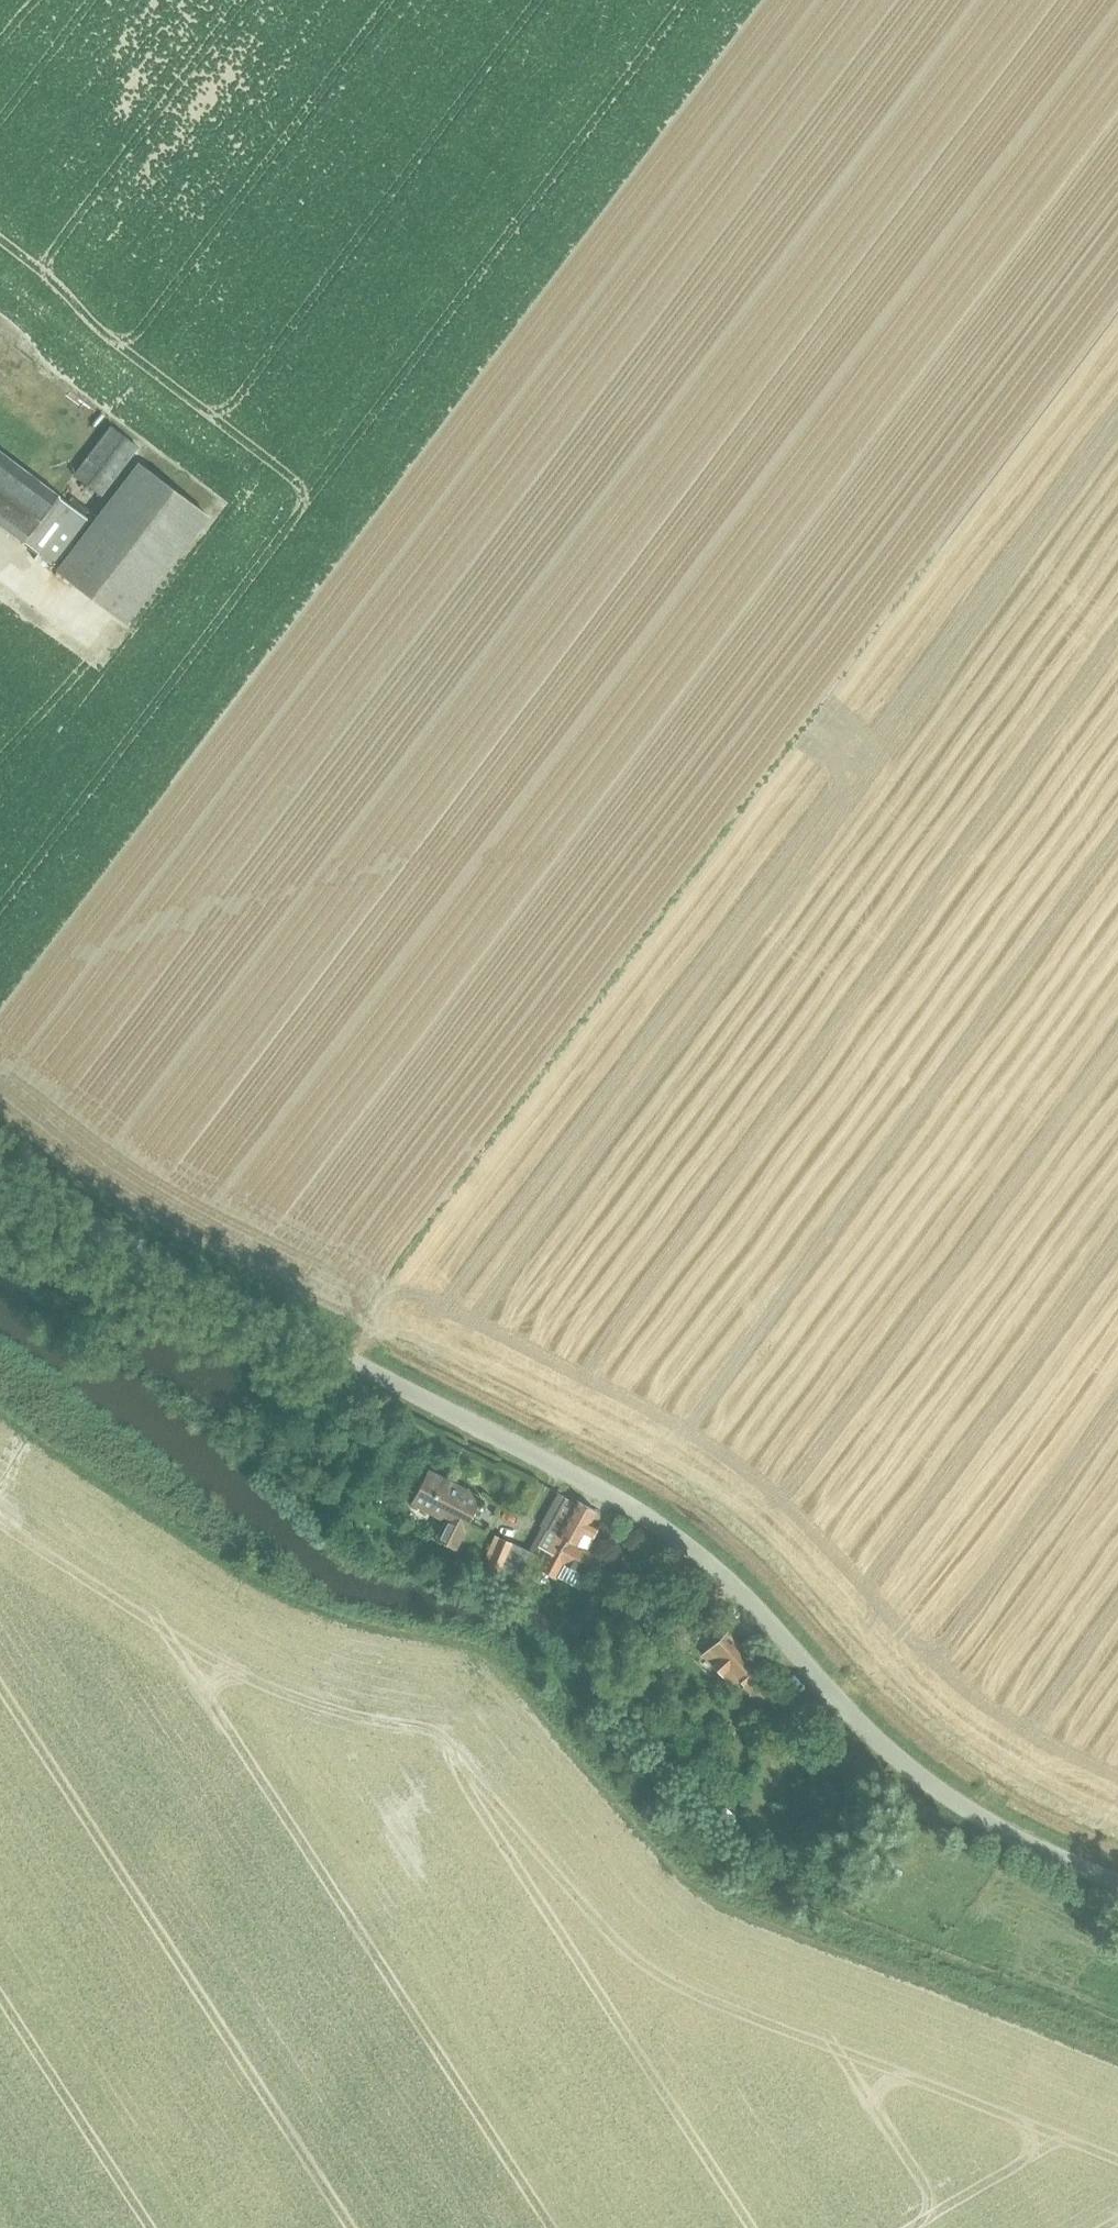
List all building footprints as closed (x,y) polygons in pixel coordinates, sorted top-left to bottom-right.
[(139,446),(111,425),(73,475),(101,496),(139,446)] [(89,518),(0,451),(0,526),(53,566),(89,518)] [(126,621),(207,515),(137,462),(56,568),(126,621)] [(481,1497),(427,1469),(411,1501),(445,1519),(435,1537),(455,1547),(481,1497)] [(557,1535),(539,1568),(555,1577),(556,1575),(580,1588),(599,1553),(578,1542),(590,1519),(595,1510),(576,1500),(574,1504),(564,1499),(553,1518),(547,1529),(557,1535)] [(490,1558),(484,1568),(515,1583),(531,1552),(515,1544),(495,1536),(486,1556),(490,1558)] [(725,1630),(704,1650),(732,1680),(753,1661),(725,1630)] [(758,1672),(750,1679),(765,1696),(774,1689),(758,1672)] [(644,1716),(634,1727),(643,1736),(654,1725),(644,1716)]
